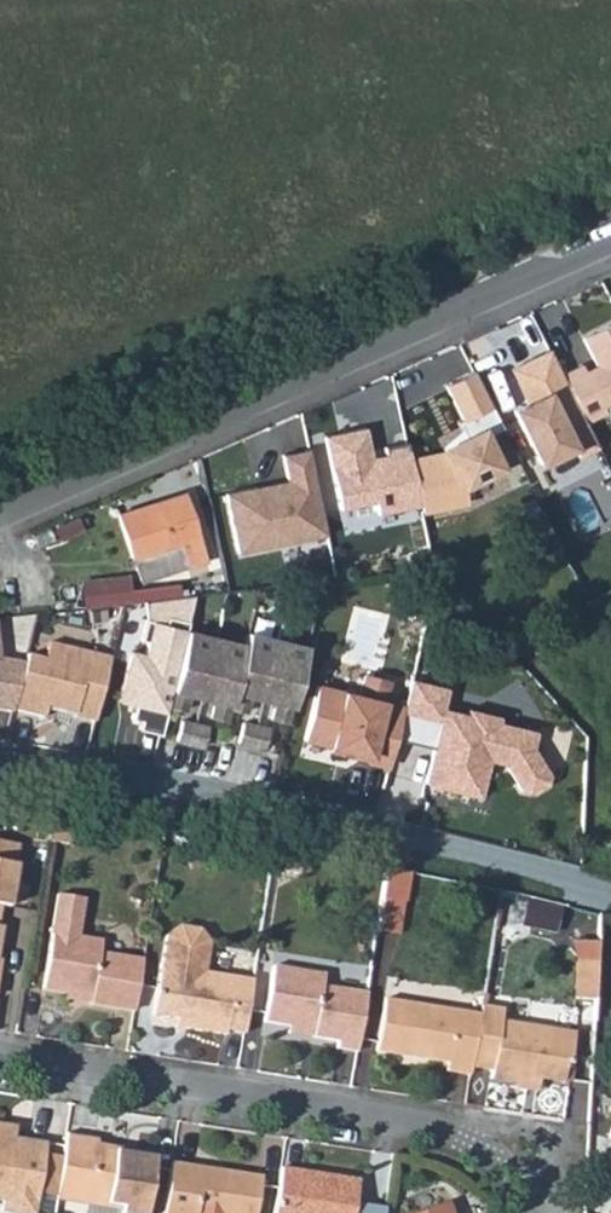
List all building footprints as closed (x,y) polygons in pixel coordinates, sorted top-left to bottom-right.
[(586,334),(602,366),(592,367),(588,359),(565,371),(587,414),(604,405),(606,409),(610,406),(610,322),(586,334)] [(549,347),(505,366),(519,396),(510,400),(538,460),(586,438),(568,399),(551,407),(540,383),(561,374),(549,347)] [(466,368),(437,385),(455,418),(485,402),(466,368)] [(359,420),(312,431),(329,506),(364,498),(367,511),(409,502),(398,454),(396,445),(366,452),(359,420)] [(432,446),(398,454),(409,502),(412,508),(453,497),(448,490),(494,471),(471,427),(432,446)] [(307,452),(280,457),(284,480),(223,491),(234,553),(322,537),(307,452)] [(161,511),(188,503),(185,493),(158,502),(161,511)] [(206,561),(188,503),(161,511),(158,502),(118,515),(134,561),(180,546),(187,568),(206,561)] [(141,582),(187,568),(180,546),(134,561),(141,582)] [(134,600),(134,606),(155,604),(153,588),(132,590),(131,578),(83,585),(86,605),(134,600)] [(213,587),(214,596),(222,594),(220,586),(213,587)] [(184,633),(187,625),(164,620),(163,627),(144,623),(140,643),(146,644),(143,657),(130,654),(120,703),(135,707),(132,721),(140,723),(139,732),(159,737),(165,709),(184,633)] [(215,641),(184,633),(165,709),(183,713),(187,697),(200,699),(215,641)] [(245,649),(231,712),(244,715),(248,698),(261,702),(276,643),(248,637),(245,649)] [(215,641),(200,699),(214,702),(210,721),(227,725),(231,712),(245,649),(215,641)] [(305,651),(276,643),(261,702),(274,705),(270,722),(286,726),(305,651)] [(26,658),(23,667),(13,711),(42,719),(44,709),(75,716),(74,720),(93,724),(108,662),(48,648),(45,663),(26,658)] [(12,715),(13,711),(23,667),(0,662),(0,714),(12,715)] [(317,691),(304,744),(351,755),(349,763),(387,772),(395,742),(403,710),(382,705),(388,684),(366,679),(360,702),(317,691)] [(409,681),(403,710),(395,742),(433,751),(425,787),(480,800),(489,759),(501,762),(520,793),(531,797),(546,787),(548,777),(530,750),(534,734),(496,725),(497,718),(468,712),(466,717),(442,712),(447,690),(409,681)] [(194,728),(181,724),(176,744),(189,747),(194,728)] [(256,730),(242,727),(238,746),(251,749),(256,730)] [(207,731),(194,728),(189,747),(202,750),(207,731)] [(268,733),(256,730),(251,749),(264,752),(268,733)] [(55,812),(49,844),(70,847),(76,813),(55,812)] [(77,848),(83,813),(76,813),(70,847),(77,848)] [(0,846),(0,909),(1,909),(9,847),(0,846)] [(407,906),(411,878),(388,873),(383,903),(402,906),(407,906)] [(90,1006),(135,1014),(143,963),(102,956),(103,945),(73,939),(79,901),(59,897),(43,991),(69,996),(91,999),(90,1006)] [(397,937),(402,906),(383,903),(378,936),(397,937)] [(229,1027),(246,1029),(253,983),(206,976),(210,945),(200,933),(180,930),(167,940),(162,970),(161,970),(155,1014),(176,1017),(188,1018),(187,1028),(228,1033),(229,1027)] [(597,995),(600,939),(580,938),(577,995),(597,995)] [(341,1034),(362,1038),(371,981),(325,971),(326,962),(276,951),(267,1006),(291,1011),(316,1015),(315,1021),(342,1026),(341,1034)] [(68,1002),(90,1006),(91,999),(69,996),(68,1002)] [(448,1075),(472,1079),(475,1061),(482,1016),(386,1001),(379,1054),(449,1065),(448,1075)] [(505,1005),(484,1001),(482,1016),(475,1061),(496,1065),(495,1072),(519,1077),(520,1072),(546,1077),(546,1072),(569,1076),(572,1058),(576,1059),(581,1029),(503,1017),(505,1005)] [(567,1023),(568,1009),(536,1006),(535,1020),(567,1023)] [(290,1016),(315,1021),(316,1015),(291,1011),(290,1016)] [(176,1026),(187,1028),(188,1018),(176,1017),(176,1026)] [(520,1072),(519,1077),(519,1080),(545,1085),(546,1077),(520,1072)] [(42,1155),(44,1144),(14,1138),(2,1136),(3,1125),(0,1124),(0,1203),(1,1203),(1,1212),(33,1212),(36,1196),(54,1199),(54,1197),(120,1207),(119,1212),(143,1212),(152,1158),(128,1154),(128,1159),(115,1157),(115,1152),(96,1150),(98,1139),(64,1135),(60,1158),(42,1155)] [(15,1127),(3,1125),(2,1136),(14,1138),(15,1127)] [(165,1212),(227,1212),(228,1212),(234,1212),(257,1212),(262,1170),(222,1164),(222,1168),(195,1164),(197,1160),(174,1156),(165,1212)] [(222,1168),(222,1164),(197,1160),(195,1164),(222,1168)] [(273,1212),(384,1212),(384,1211),(354,1207),(356,1182),(280,1170),(273,1212)]
